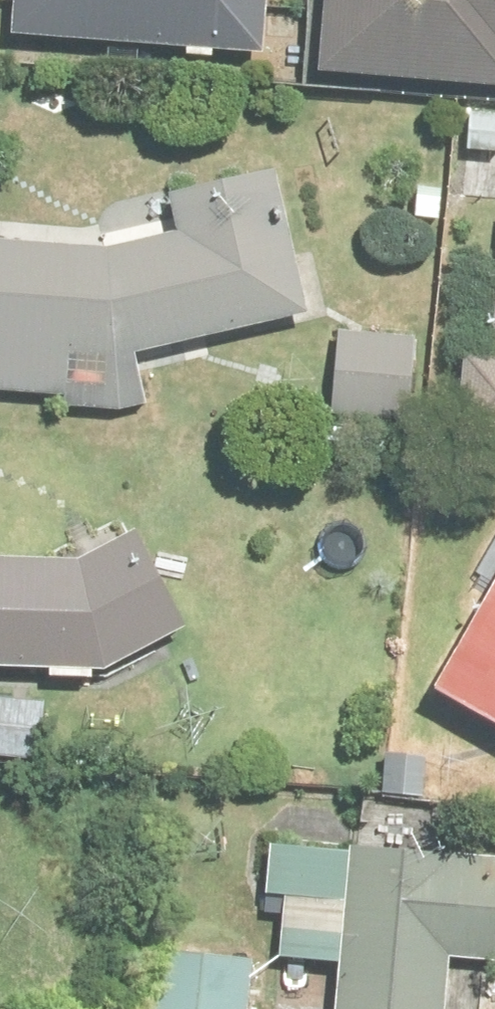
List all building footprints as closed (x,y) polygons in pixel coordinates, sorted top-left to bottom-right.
[(11,41),(264,60),(268,0),(14,0),(11,41)] [(494,91),(494,0),(339,0),(332,75),(494,91)] [(296,181),(178,183),(179,243),(0,246),(0,395),(50,395),(50,415),(146,413),(145,362),(298,320),(296,181)] [(422,345),(342,335),(332,418),(412,428),(422,345)] [(465,363),(457,439),(494,443),(494,366),(465,363)] [(99,683),(184,646),(181,580),(138,545),(86,575),(0,571),(0,677),(99,683)] [(438,695),(494,729),(494,598),(438,695)] [(38,763),(44,687),(0,684),(0,760),(38,763)] [(273,851),(270,899),(287,900),(283,963),(340,967),(337,1008),(445,1008),(448,963),(494,967),(494,866),(273,851)] [(164,948),(157,1008),(249,1008),(255,958),(164,948)]
